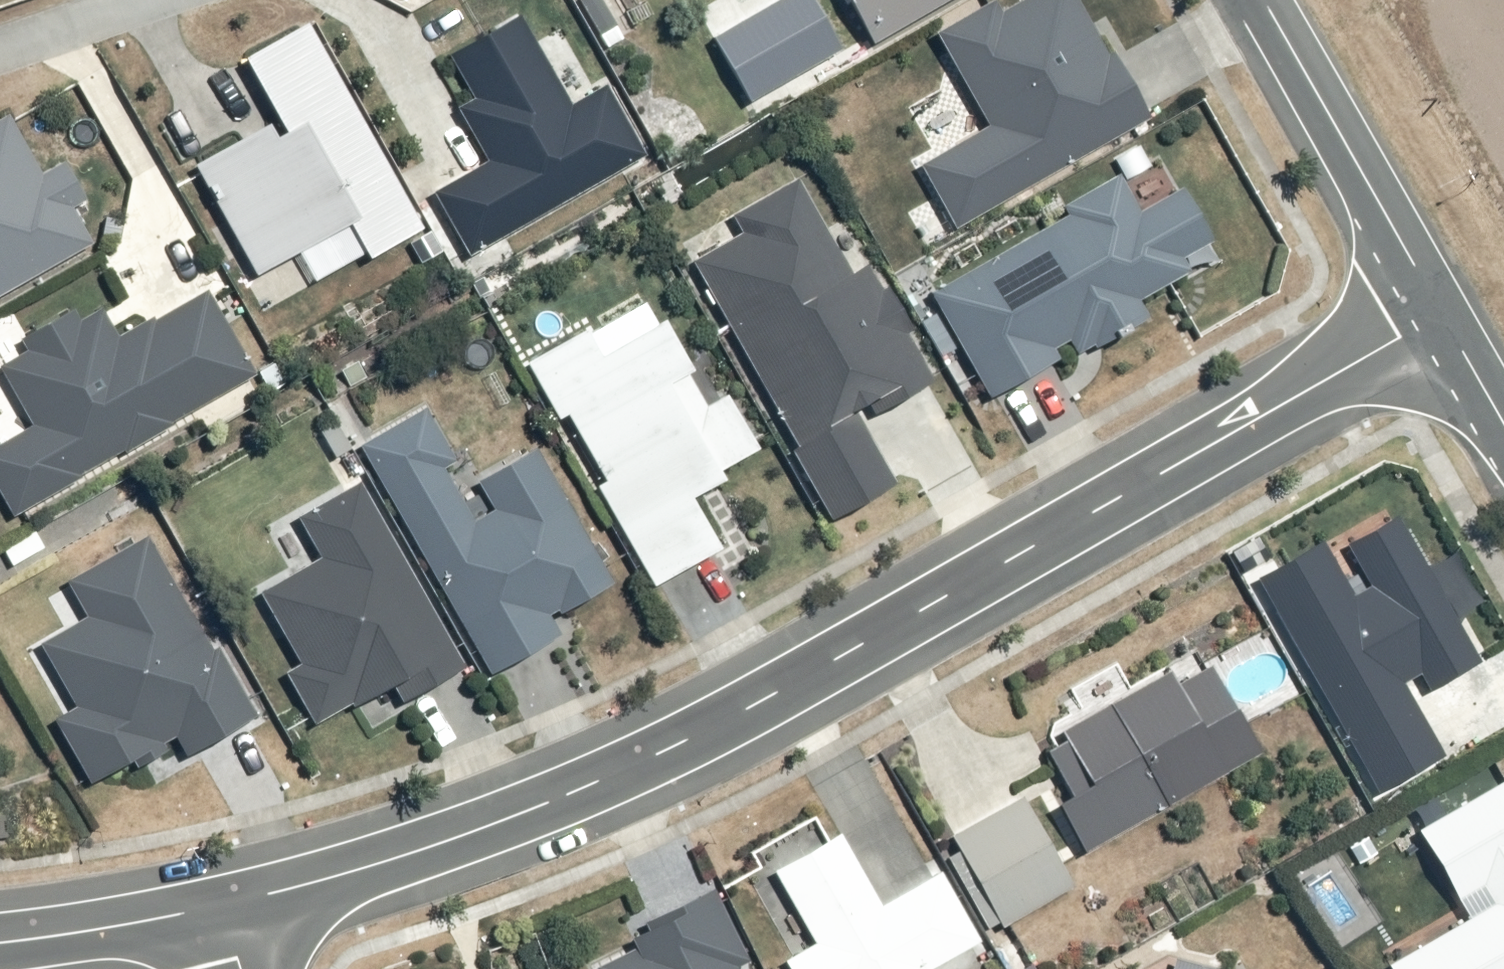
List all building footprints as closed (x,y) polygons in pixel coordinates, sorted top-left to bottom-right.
[(957,0),(851,0),(880,48),(957,0)] [(911,167),(952,236),(1149,122),(1078,0),(1027,0),(999,16),(992,5),(933,40),(983,126),(911,167)] [(615,89),(582,108),(529,19),(456,63),(477,99),(454,113),(485,164),(421,202),(457,263),(650,147),(615,89)] [(266,128),(192,169),(254,278),(346,227),(366,264),(425,231),(309,23),(243,59),(285,136),(274,142),(266,128)] [(99,243),(83,214),(100,204),(75,161),(50,176),(15,116),(0,125),(0,301),(99,243)] [(750,242),(699,270),(837,525),(901,490),(864,421),(942,379),(850,210),(835,218),(811,174),(736,215),(750,242)] [(1127,346),(1160,326),(1148,308),(1231,257),(1190,189),(1149,214),(1128,181),(941,295),(951,311),(931,323),(953,359),(966,351),(997,402),(1116,329),(1127,346)] [(255,370),(205,288),(126,337),(109,310),(90,322),(81,307),(27,340),(35,354),(5,373),(37,425),(0,448),(0,491),(16,518),(255,370)] [(670,331),(649,297),(537,366),(573,424),(579,421),(615,479),(605,485),(679,607),(766,554),(725,488),(779,455),(739,390),(725,398),(680,325),(670,331)] [(433,413),(369,450),(503,679),(578,635),(571,624),(626,592),(545,453),(479,491),(433,413)] [(476,669),(370,490),(312,525),(333,560),(269,598),(309,665),(291,676),(326,734),(393,694),(404,712),(476,669)] [(1321,544),(1256,581),(1380,793),(1446,755),(1404,684),(1418,676),(1426,689),(1476,660),(1396,521),(1349,548),(1373,590),(1354,600),(1321,544)] [(269,717),(165,542),(78,593),(95,622),(43,653),(80,714),(62,725),(104,795),(191,743),(200,758),(269,717)] [(1108,846),(1269,745),(1207,645),(1046,746),(1108,846)] [(1383,965),(1385,968),(1503,968),(1503,779),(1414,831),(1454,901),(1478,887),(1488,904),(1383,965)] [(1030,793),(957,836),(1009,924),(1081,881),(1030,793)] [(781,867),(815,933),(789,947),(801,968),(980,968),(972,954),(993,943),(950,861),(888,894),(854,829),(781,867)] [(722,890),(640,936),(645,944),(603,967),(604,968),(758,968),(722,890)]
